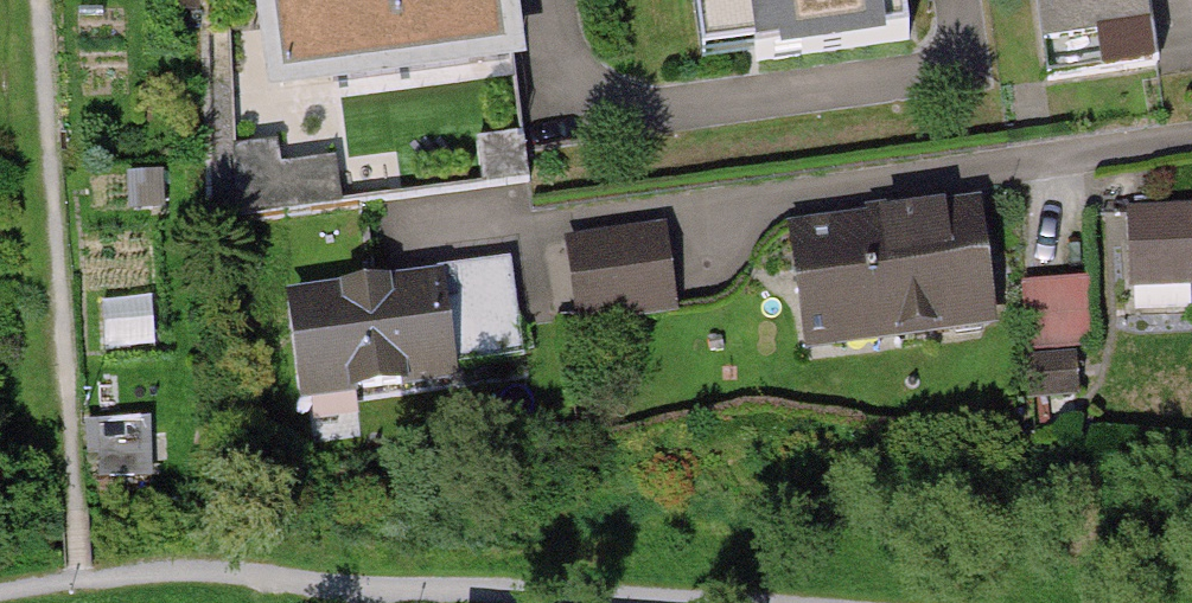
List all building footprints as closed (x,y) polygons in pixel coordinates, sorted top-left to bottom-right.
[(254,89),(520,53),(513,0),(242,0),(254,89)] [(698,49),(895,21),(892,0),(691,0),(698,49)] [(1039,77),(1146,62),(1137,0),(1028,0),(1039,77)] [(980,210),(788,237),(805,353),(996,326),(980,210)] [(1121,218),(1129,294),(1191,287),(1191,210),(1121,218)] [(660,236),(565,247),(576,333),(670,322),(660,236)] [(503,268),(436,278),(451,386),(518,376),(503,268)] [(268,301),(285,411),(451,386),(436,278),(268,301)] [(1079,288),(1019,289),(1020,357),(1080,356),(1079,288)] [(1071,363),(1022,364),(1023,410),(1071,409),(1071,363)] [(87,427),(89,464),(145,461),(143,424),(87,427)]
